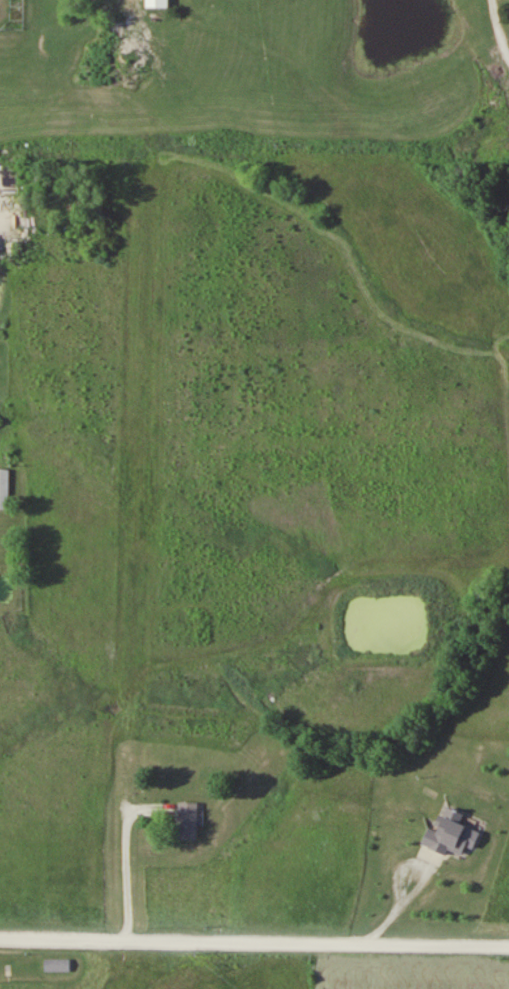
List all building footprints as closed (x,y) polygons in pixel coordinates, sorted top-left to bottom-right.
[(12,499),(12,462),(0,462),(0,499),(12,499)] [(179,799),(177,837),(196,838),(198,800),(179,799)] [(445,805),(425,839),(457,857),(477,823),(445,805)] [(44,971),(71,971),(71,959),(44,959),(44,971)]
